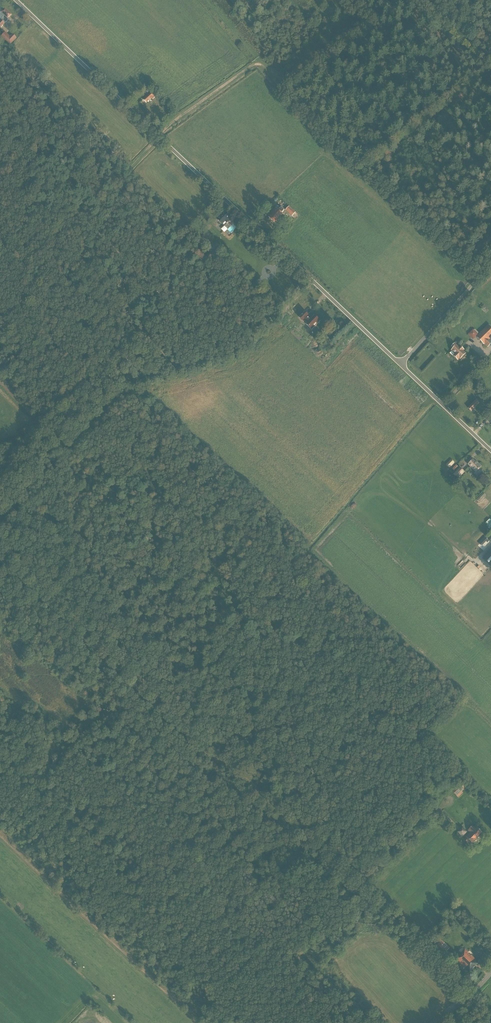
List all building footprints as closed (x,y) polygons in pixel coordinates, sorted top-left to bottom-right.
[(6,20),(11,15),(5,8),(0,13),(0,16),(0,17),(0,20),(1,20),(0,21),(0,29),(5,24),(7,21),(6,20)] [(2,36),(11,44),(13,42),(17,39),(12,34),(9,37),(4,33),(2,36)] [(151,93),(143,100),(146,103),(152,98),(153,99),(155,97),(151,93)] [(282,207),(279,210),(276,208),(271,213),(272,214),(269,217),(276,224),(279,220),(280,221),(285,216),(282,213),(285,210),(282,207)] [(298,215),(296,213),(290,207),(287,210),(291,214),(290,214),(292,216),(295,214),(297,216),(298,215)] [(225,213),(218,220),(224,226),(232,219),(225,213)] [(211,247),(213,244),(214,243),(204,234),(198,240),(208,249),(211,247)] [(308,317),(309,316),(305,312),(299,318),(304,322),(305,321),(307,323),(306,324),(312,330),(320,321),(318,319),(317,318),(316,317),(315,316),(311,320),(308,317)] [(489,325),(477,337),(484,344),(485,343),(488,346),(490,343),(490,340),(490,339),(490,337),(490,327),(489,325)] [(474,328),(468,334),(474,339),(479,333),(474,328)] [(460,348),(460,349),(455,344),(452,347),(454,349),(452,351),(455,354),(454,356),(458,360),(460,358),(460,359),(466,354),(460,348)] [(477,401),(478,400),(477,399),(476,400),(468,408),(471,411),(479,403),(477,401)] [(478,462),(477,463),(476,462),(473,460),(468,465),(470,467),(469,468),(471,470),(470,470),(474,474),(475,473),(478,476),(482,472),(479,469),(482,466),(478,462)] [(454,475),(455,476),(458,479),(464,472),(460,468),(454,475)] [(476,500),(479,502),(486,495),(483,492),(476,500)] [(452,790),(458,797),(463,793),(457,786),(452,790)] [(473,826),(468,831),(470,833),(466,837),(472,843),(476,838),(478,840),(479,840),(481,838),(481,836),(479,835),(482,832),(476,826),(475,827),(473,826)] [(458,832),(462,837),(467,832),(462,827),(458,832)] [(440,943),(436,947),(443,954),(447,950),(440,943)] [(469,973),(476,966),(476,965),(479,962),(465,949),(456,959),(469,973)]
